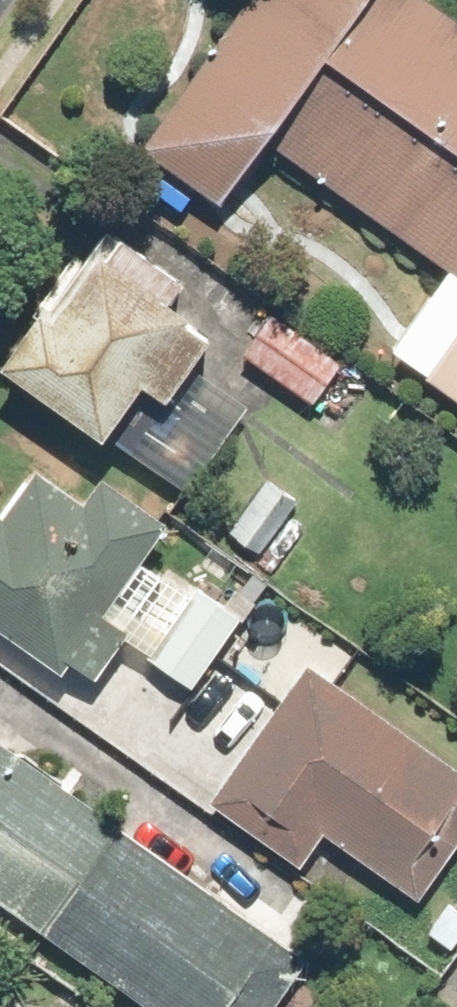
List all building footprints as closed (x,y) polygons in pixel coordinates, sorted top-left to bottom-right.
[(136,149),(214,205),(259,142),(456,282),(456,24),(424,0),(241,0),(136,149)] [(107,219),(0,356),(0,368),(93,441),(135,388),(159,406),(208,343),(164,309),(186,280),(107,219)] [(264,308),(233,351),(309,405),(340,362),(264,308)] [(430,377),(456,396),(456,339),(430,377)] [(54,677),(62,667),(88,686),(122,640),(188,690),(241,621),(167,565),(160,575),(140,560),(166,526),(99,475),(78,504),(29,467),(0,506),(0,637),(54,677)] [(295,507),(260,483),(226,532),(260,557),(295,507)] [(220,658),(278,701),(204,799),(297,868),(319,838),(408,904),(456,839),(456,777),(304,663),(301,668),(244,626),(220,658)] [(145,1006),(272,1006),(303,963),(0,747),(0,904),(145,1006)] [(442,900),(416,936),(450,960),(456,950),(456,911),(442,900)] [(33,962),(11,1003),(18,1006),(54,1006),(68,980),(33,962)]
